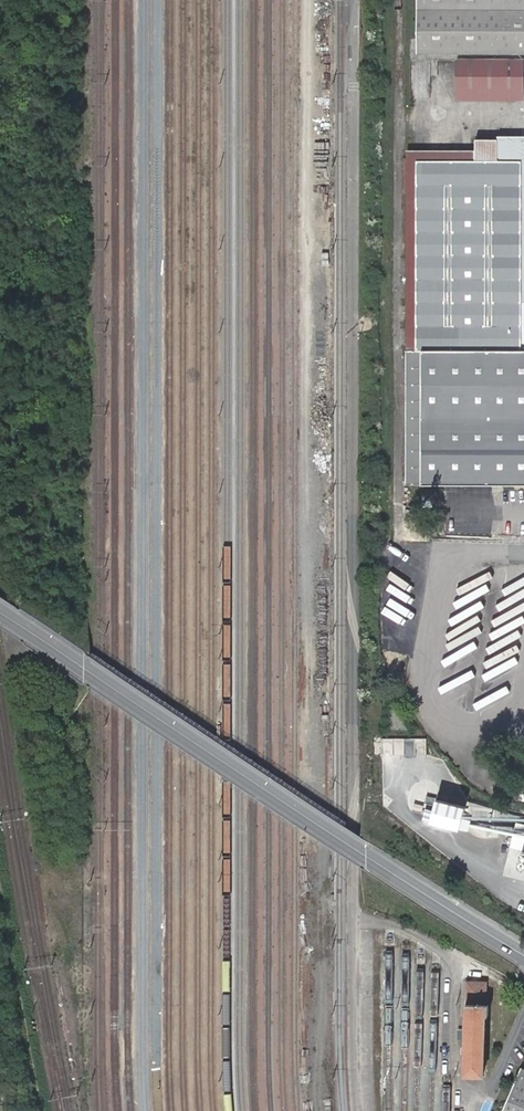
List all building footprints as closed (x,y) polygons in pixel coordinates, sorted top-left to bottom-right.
[(419,51),(523,52),(523,0),(420,0),(419,51)] [(458,59),(459,91),(523,91),(523,59),(458,59)] [(459,91),(459,99),(523,99),(523,91),(459,91)] [(523,484),(523,349),(522,349),(522,301),(522,300),(523,246),(523,160),(500,160),(500,139),(476,139),(476,156),(476,160),(418,160),(418,267),(418,350),(407,350),(407,484),(523,484)] [(522,301),(523,301),(523,139),(500,139),(500,160),(523,160),(523,246),(522,300),(522,301)] [(413,349),(407,350),(418,350),(418,267),(418,160),(476,160),(476,156),(413,156),(413,257),(413,349)] [(511,845),(523,848),(523,818),(433,799),(428,821),(471,830),(473,823),(514,832),(511,845)] [(488,983),(469,982),(466,1074),(485,1075),(487,1018),(489,1018),(490,1007),(487,1007),(488,983)] [(520,1067),(501,1110),(523,1110),(523,1069),(520,1067)]
